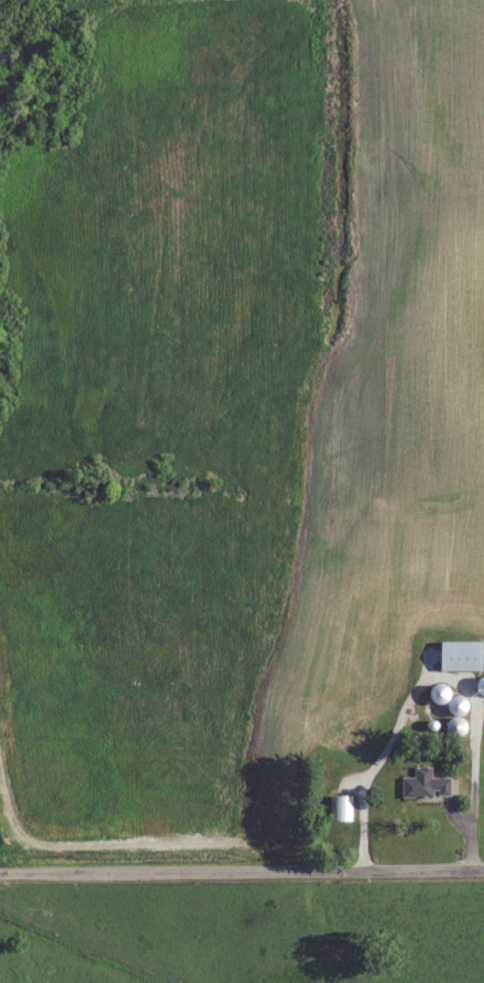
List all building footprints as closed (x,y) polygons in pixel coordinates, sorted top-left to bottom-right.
[(481,670),(481,642),(441,642),(441,670),(481,670)] [(440,705),(451,692),(440,682),(428,696),(440,705)] [(458,717),(469,702),(456,693),(446,708),(458,717)] [(457,737),(468,727),(458,715),(446,725),(457,737)] [(402,797),(450,796),(449,777),(431,777),(431,766),(415,766),(415,776),(402,777),(402,797)] [(351,820),(351,794),(331,794),(331,820),(351,820)]
